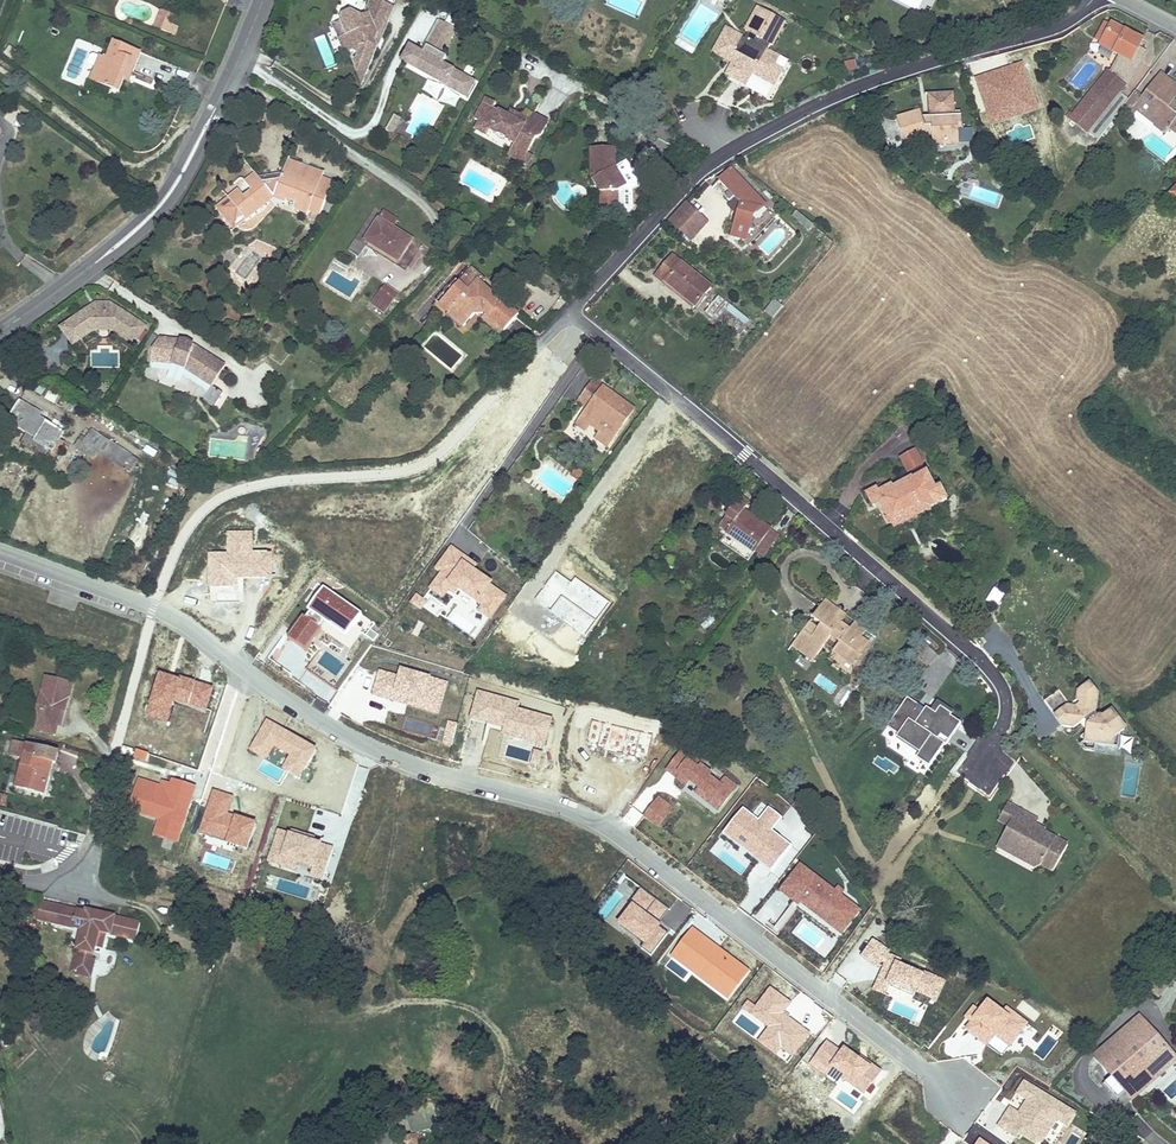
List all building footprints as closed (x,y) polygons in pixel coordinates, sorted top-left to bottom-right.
[(378,0),(371,0),(365,16),(362,17),(350,12),(342,15),(340,20),(346,35),(338,39),(343,50),(347,52),(351,50),(362,55),(356,68),(359,74),(366,74),(377,48),(375,41),(377,35),(382,37),(394,7),(378,0)] [(726,29),(717,45),(720,47),(716,55),(735,65),(728,77),(741,84),(748,73),(772,86),(786,63),(766,52),(770,45),(772,47),(785,23),(758,8),(745,32),(748,33),(744,39),(726,29)] [(155,27),(161,30),(165,21),(171,24),(174,17),(161,11),(155,27)] [(332,24),(338,39),(346,35),(340,20),(332,24)] [(177,27),(171,24),(165,21),(161,30),(174,35),(177,27)] [(436,30),(451,39),(456,30),(441,22),(436,30)] [(1087,132),(1098,140),(1121,108),(1128,99),(1119,92),(1125,85),(1127,87),(1146,52),(1139,48),(1141,44),(1133,40),(1135,37),(1113,24),(1111,27),(1105,23),(1097,39),(1103,42),(1101,46),(1121,57),(1111,74),(1108,71),(1073,115),(1070,113),(1067,117),(1086,133),(1087,132)] [(466,97),(474,82),(442,65),(446,57),(442,55),(451,39),(436,30),(423,54),(410,47),(402,62),(466,97)] [(325,70),(335,67),(326,36),(316,38),(325,70)] [(107,59),(100,57),(96,67),(90,81),(119,92),(124,81),(129,83),(141,53),(114,42),(107,59)] [(720,47),(717,45),(712,53),(716,55),(720,47)] [(90,65),(96,67),(100,57),(94,54),(91,56),(89,62),(90,65)] [(843,63),(845,73),(856,70),(854,60),(843,63)] [(1022,66),(976,78),(988,123),(1035,110),(1022,66)] [(1174,100),(1168,106),(1163,102),(1175,87),(1159,75),(1141,98),(1134,92),(1128,99),(1121,108),(1149,130),(1154,125),(1165,134),(1169,128),(1175,134),(1175,102),(1174,100)] [(428,81),(422,91),(453,109),(459,100),(428,81)] [(1174,100),(1175,96),(1175,88),(1175,87),(1163,102),(1168,106),(1174,100)] [(519,115),(516,121),(493,109),(496,103),(486,98),(474,119),(479,122),(475,130),(486,136),(489,131),(513,144),(513,145),(527,153),(535,139),(541,137),(549,123),(533,114),(529,121),(519,115)] [(962,116),(923,118),(921,111),(897,118),(904,141),(914,137),(915,140),(932,135),(933,147),(959,145),(958,133),(958,128),(963,128),(962,116)] [(401,119),(395,116),(386,131),(392,134),(401,119)] [(1065,121),(1055,132),(1062,139),(1072,128),(1065,121)] [(527,153),(513,145),(508,154),(526,165),(532,156),(527,153)] [(615,148),(590,148),(590,177),(600,192),(601,213),(627,212),(630,209),(629,189),(621,176),(619,177),(616,172),(616,167),(615,148)] [(287,160),(282,175),(259,179),(257,177),(247,185),(252,192),(244,199),(239,192),(218,209),(234,229),(273,197),(285,202),(287,196),(298,200),(296,206),(308,210),(311,205),(314,206),(310,218),(318,221),(332,182),(321,178),(323,173),(287,160)] [(729,191),(724,195),(729,200),(734,196),(737,199),(731,204),(731,209),(738,217),(732,236),(746,240),(753,216),(764,206),(731,170),(720,181),(729,191)] [(247,185),(257,177),(255,174),(245,183),(247,185)] [(1001,176),(996,183),(1005,189),(1010,183),(1001,176)] [(708,223),(686,203),(669,220),(691,241),(708,223)] [(308,210),(296,206),(294,211),(307,215),(308,210)] [(358,257),(365,246),(368,242),(408,268),(422,247),(393,228),(397,221),(375,207),(348,250),(358,257)] [(813,225),(801,215),(797,221),(809,230),(813,225)] [(368,242),(365,246),(406,271),(408,268),(368,242)] [(673,256),(658,275),(695,306),(710,287),(673,256)] [(448,295),(459,282),(465,276),(471,269),(468,266),(436,302),(439,304),(448,295)] [(485,281),(471,269),(465,276),(467,278),(461,284),(459,282),(448,295),(457,304),(448,313),(463,327),(475,314),(477,315),(483,315),(484,313),(486,315),(504,331),(519,315),(509,306),(506,308),(496,299),(496,293),(493,293),(485,294),(478,288),(483,283),(485,281)] [(693,308),(695,306),(658,275),(656,277),(693,308)] [(485,294),(493,293),(483,283),(478,288),(485,294)] [(383,312),(393,299),(382,290),(372,303),(383,312)] [(457,304),(448,295),(439,304),(448,313),(457,304)] [(707,312),(718,321),(730,307),(719,297),(707,312)] [(773,318),(783,306),(775,300),(765,312),(773,318)] [(61,328),(65,334),(69,331),(74,338),(93,325),(112,325),(114,331),(134,345),(146,327),(110,303),(96,303),(61,328)] [(730,307),(718,321),(739,338),(751,323),(730,307)] [(504,331),(486,315),(482,319),(500,336),(504,331)] [(112,330),(114,331),(112,325),(93,325),(74,338),(69,331),(65,334),(73,346),(94,331),(112,330)] [(185,369),(212,387),(225,366),(187,342),(159,339),(151,350),(150,362),(171,365),(185,369)] [(577,401),(588,409),(603,387),(592,379),(577,401)] [(222,393),(212,387),(203,401),(213,407),(222,393)] [(634,409),(603,387),(588,409),(581,418),(591,425),(600,431),(596,436),(608,445),(634,409)] [(6,422),(29,436),(27,438),(51,453),(64,433),(39,417),(41,414),(19,401),(6,422)] [(591,425),(581,418),(575,426),(585,433),(591,425)] [(91,430),(79,449),(95,459),(99,454),(122,469),(131,456),(91,430)] [(608,445),(596,436),(595,438),(607,447),(608,445)] [(51,453),(27,438),(24,444),(48,459),(51,453)] [(210,457),(245,459),(246,442),(211,440),(210,457)] [(913,480),(927,473),(924,467),(910,474),(912,479),(913,480)] [(936,490),(927,473),(913,480),(912,479),(908,481),(892,489),(891,486),(878,492),(876,488),(867,493),(873,506),(880,502),(891,523),(900,518),(902,512),(918,504),(931,508),(947,500),(941,487),(936,490)] [(892,489),(908,481),(906,478),(891,486),(892,489)] [(741,495),(737,500),(746,506),(749,501),(741,495)] [(726,532),(724,535),(753,555),(755,552),(770,530),(771,529),(743,510),(746,506),(737,500),(719,527),(726,532)] [(900,518),(891,523),(893,528),(894,527),(931,508),(918,504),(902,512),(900,518)] [(140,547),(146,527),(137,525),(131,544),(140,547)] [(770,530),(755,552),(762,557),(777,535),(770,530)] [(748,562),(753,555),(724,535),(719,542),(748,562)] [(417,603),(474,642),(508,592),(451,554),(417,603)] [(784,579),(771,594),(801,621),(815,605),(784,579)] [(820,607),(841,623),(847,615),(825,600),(820,607)] [(840,642),(834,650),(856,666),(859,663),(857,661),(870,644),(862,637),(867,630),(855,622),(850,629),(841,623),(820,607),(812,618),(820,624),(817,629),(808,623),(791,646),(812,661),(832,635),(840,642)] [(598,613),(587,629),(598,636),(609,620),(598,613)] [(926,666),(937,655),(926,645),(915,655),(926,666)] [(56,734),(58,725),(62,709),(66,710),(72,684),(45,677),(32,728),(56,734)] [(1077,699),(1080,704),(1076,708),(1067,706),(1055,715),(1063,726),(1070,721),(1075,728),(1079,725),(1084,721),(1087,725),(1086,732),(1085,733),(1080,736),(1085,742),(1094,743),(1112,746),(1114,737),(1125,728),(1112,710),(1103,717),(1099,716),(1098,717),(1094,712),(1095,711),(1098,694),(1089,683),(1078,692),(1077,699)] [(1059,689),(1044,700),(1055,715),(1067,706),(1069,705),(1059,689)] [(951,715),(943,709),(938,716),(935,714),(926,708),(922,714),(916,710),(919,705),(907,698),(887,727),(898,735),(897,738),(920,753),(917,758),(929,767),(960,723),(950,716),(951,715)] [(1084,721),(1079,725),(1085,733),(1086,732),(1087,725),(1084,721)] [(923,777),(929,767),(917,758),(920,753),(897,738),(898,735),(887,727),(882,735),(891,741),(887,746),(909,761),(906,766),(923,777)] [(14,741),(10,754),(23,758),(16,786),(43,793),(52,762),(55,763),(58,753),(14,741)] [(1112,746),(1094,743),(1093,750),(1117,754),(1118,747),(1112,746)] [(178,842),(193,787),(173,782),(171,789),(138,781),(132,805),(159,812),(156,823),(148,820),(147,824),(163,828),(160,837),(178,842)] [(390,802),(381,805),(387,820),(395,817),(390,802)] [(1019,809),(1008,803),(999,820),(1009,826),(1019,809)] [(1052,872),(1068,845),(1042,831),(1040,834),(1032,830),(1035,824),(1038,820),(1019,809),(1009,826),(1015,829),(1005,845),(1018,852),(1020,859),(1034,867),(1041,865),(1052,872)] [(1032,830),(1040,834),(1042,831),(1043,829),(1035,824),(1032,830)] [(1009,826),(997,846),(1020,859),(1018,852),(1005,845),(1015,829),(1009,826)] [(41,902),(37,919),(81,930),(79,940),(82,940),(80,950),(81,950),(80,955),(76,954),(72,972),(90,977),(95,959),(91,958),(92,953),(94,953),(95,947),(102,949),(106,933),(136,940),(140,924),(121,919),(120,923),(114,921),(115,917),(86,911),(86,913),(41,902)] [(807,944),(818,938),(808,921),(797,927),(807,944)] [(1112,1075),(1126,1091),(1133,1098),(1175,1060),(1175,1059),(1139,1017),(1095,1055),(1112,1075)] [(1163,1073),(1162,1102),(1175,1102),(1175,1074),(1163,1073)] [(1126,1091),(1112,1075),(1103,1083),(1117,1099),(1126,1091)] [(420,1131),(416,1132),(408,1133),(410,1143),(422,1141),(420,1131)]
